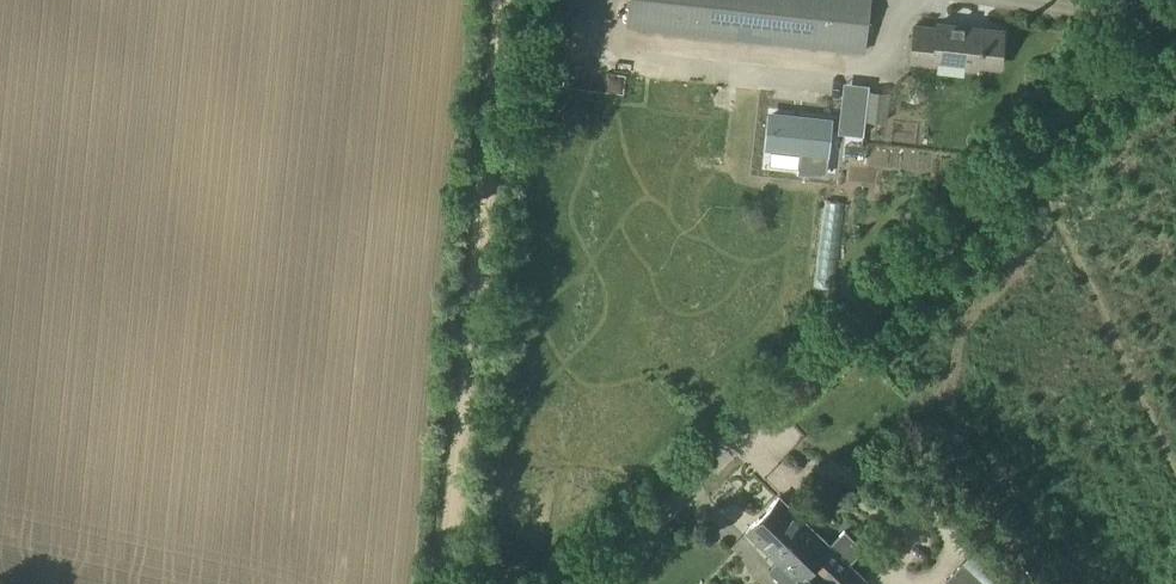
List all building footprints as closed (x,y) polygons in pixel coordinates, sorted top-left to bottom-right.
[(626,27),(864,54),(870,0),(629,0),(626,27)] [(915,25),(911,61),(935,64),(936,60),(968,64),(967,67),(978,68),(978,64),(999,67),(1004,29),(940,21),(939,28),(915,25)] [(863,79),(859,109),(882,112),(886,82),(863,79)] [(816,173),(822,120),(764,113),(761,147),(797,151),(795,170),(816,173)] [(762,514),(813,564),(814,563),(832,581),(833,580),(837,583),(863,583),(867,581),(849,563),(863,549),(845,532),(831,546),(779,497),(762,514)] [(746,531),(777,561),(769,569),(784,583),(793,583),(837,583),(833,580),(832,581),(814,563),(813,564),(762,514),(746,531)] [(947,582),(949,583),(986,583),(965,564),(947,582)]
